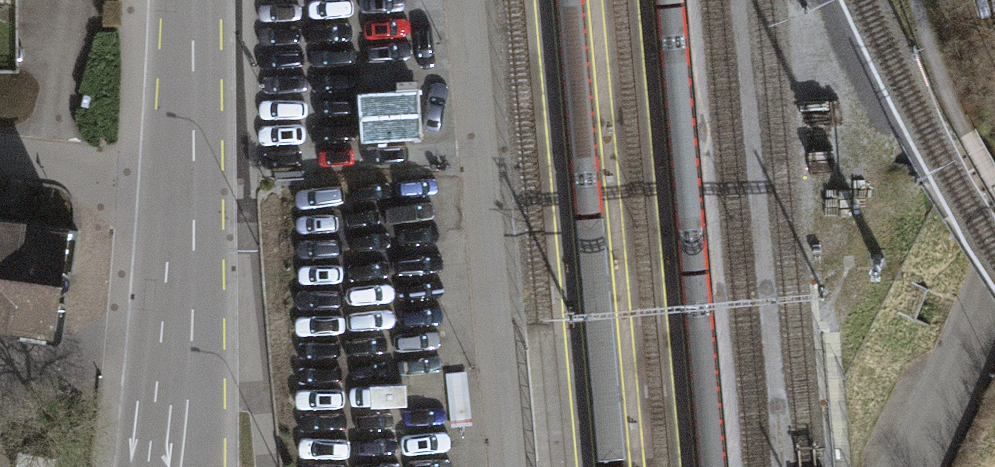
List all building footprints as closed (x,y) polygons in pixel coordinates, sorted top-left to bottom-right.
[(0,220),(0,321),(50,329),(65,229),(0,220)]
